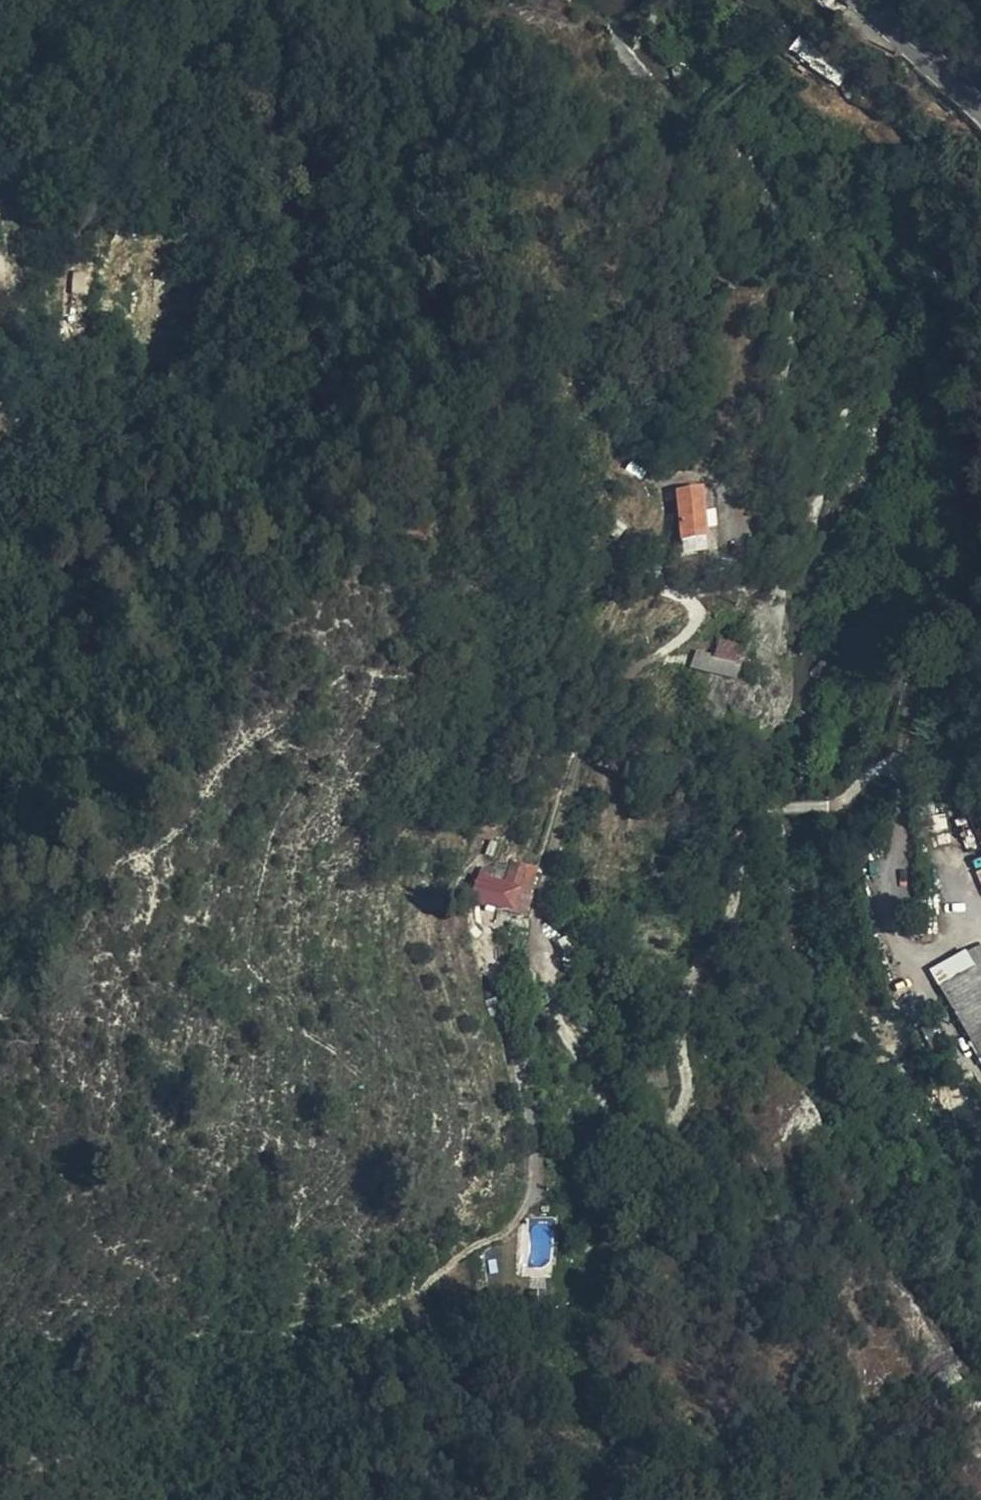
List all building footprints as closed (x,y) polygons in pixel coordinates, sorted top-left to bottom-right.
[(788,51),(799,60),(811,43),(800,35),(788,51)] [(811,43),(799,60),(837,88),(849,72),(811,43)] [(71,270),(72,294),(89,294),(89,270),(71,270)] [(704,496),(681,496),(682,532),(704,532),(704,496)] [(681,539),(684,551),(708,546),(706,534),(681,539)] [(717,660),(736,671),(746,654),(728,643),(717,660)] [(743,676),(736,671),(717,660),(704,652),(696,665),(735,689),(743,676)] [(527,901),(536,875),(520,869),(516,883),(512,894),(522,899),(527,901)] [(484,878),(478,897),(518,913),(522,899),(512,894),(498,888),(502,877),(493,873),(490,881),(484,878)] [(516,883),(502,877),(498,888),(512,894),(516,883)] [(937,983),(980,1059),(980,958),(937,983)]
